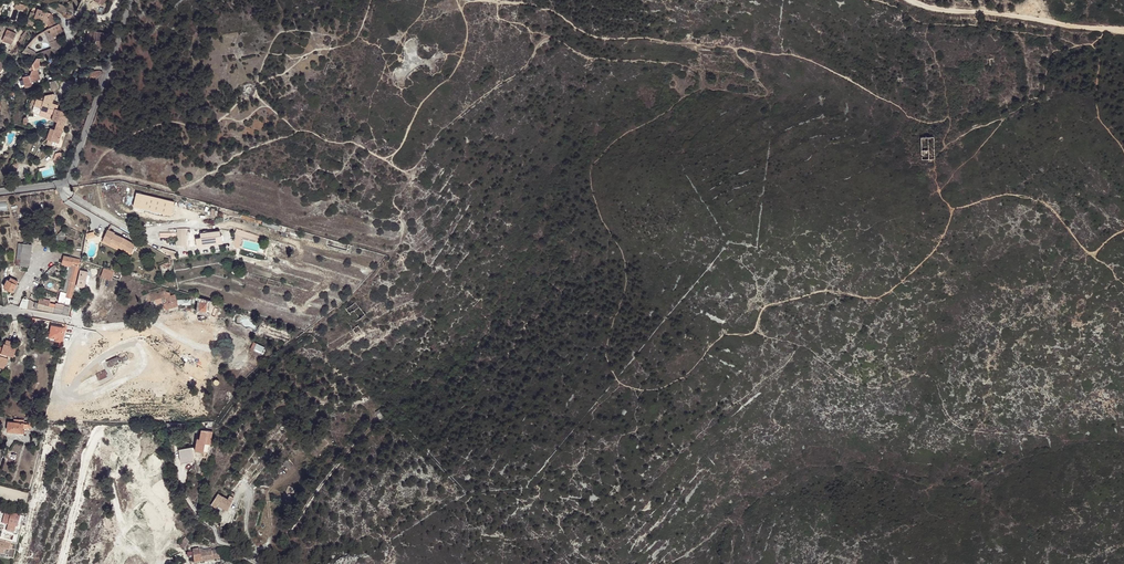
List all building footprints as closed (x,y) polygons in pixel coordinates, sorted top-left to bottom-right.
[(14,8),(25,11),(27,5),(16,2),(14,8)] [(51,13),(38,8),(34,18),(47,23),(51,13)] [(59,23),(49,27),(54,40),(55,41),(58,40),(58,39),(59,39),(64,36),(59,23)] [(49,43),(54,40),(49,27),(44,31),(49,43)] [(7,29),(2,40),(11,44),(9,48),(13,49),(15,44),(17,43),(18,41),(17,40),(19,36),(15,34),(16,33),(7,29)] [(96,40),(98,32),(90,29),(86,46),(94,47),(95,43),(96,40)] [(107,39),(109,34),(98,32),(96,40),(104,42),(105,43),(106,43),(107,43),(108,43),(108,42),(108,41),(108,40),(107,39)] [(61,45),(59,39),(58,39),(58,40),(55,41),(54,40),(49,43),(51,48),(53,51),(61,45)] [(25,47),(23,52),(33,57),(35,51),(25,47)] [(51,48),(41,52),(42,54),(43,54),(44,54),(45,55),(46,55),(47,56),(53,51),(51,48)] [(22,76),(25,87),(32,85),(31,81),(40,78),(38,68),(32,70),(29,74),(22,76)] [(89,72),(90,79),(93,79),(96,80),(98,77),(99,76),(100,75),(102,71),(98,71),(96,71),(89,72)] [(57,88),(55,79),(48,81),(50,89),(57,88)] [(46,95),(45,97),(45,99),(42,106),(39,114),(50,118),(55,107),(51,106),(52,103),(53,100),(55,94),(54,93),(46,95)] [(42,106),(45,99),(37,96),(34,103),(39,105),(42,106)] [(50,118),(56,121),(58,121),(62,110),(57,108),(55,107),(50,118)] [(339,118),(326,113),(320,126),(333,131),(339,118)] [(50,127),(46,138),(57,143),(63,126),(60,125),(58,124),(59,121),(58,121),(56,121),(53,128),(50,127)] [(26,129),(22,139),(27,141),(31,132),(26,129)] [(136,192),(133,207),(172,215),(175,200),(136,192)] [(108,227),(102,237),(109,241),(110,240),(115,242),(115,241),(119,243),(131,250),(135,242),(119,234),(118,236),(113,233),(115,231),(108,227)] [(185,227),(176,227),(176,231),(175,231),(175,244),(186,244),(185,227)] [(70,229),(68,234),(78,238),(80,232),(70,229)] [(200,237),(201,245),(227,242),(226,233),(225,234),(224,230),(205,232),(204,233),(199,234),(200,237)] [(109,241),(102,237),(101,240),(117,248),(119,243),(115,241),(115,242),(110,240),(109,241)] [(17,242),(14,264),(28,266),(31,244),(17,242)] [(49,302),(50,300),(39,297),(36,309),(67,315),(69,306),(70,306),(77,279),(82,259),(64,255),(62,264),(69,266),(71,266),(72,265),(73,266),(66,292),(63,292),(61,291),(58,302),(55,301),(54,303),(49,302)] [(167,261),(159,265),(161,269),(170,265),(167,261)] [(85,267),(100,271),(101,268),(86,263),(85,267)] [(66,292),(73,266),(72,265),(71,266),(69,266),(63,292),(66,292)] [(112,278),(114,272),(104,269),(101,278),(111,281),(112,278)] [(88,272),(80,270),(77,286),(85,288),(88,272)] [(252,274),(250,278),(259,280),(259,283),(265,285),(266,283),(267,278),(252,274)] [(10,276),(8,279),(7,278),(3,285),(12,291),(18,280),(10,276)] [(267,278),(266,283),(278,288),(280,282),(267,278)] [(174,294),(165,296),(166,299),(168,306),(168,308),(177,306),(177,305),(176,301),(174,294)] [(21,298),(18,306),(30,309),(33,301),(21,298)] [(198,298),(198,300),(196,313),(208,314),(210,303),(210,301),(198,298)] [(49,337),(53,338),(56,338),(56,340),(61,342),(63,327),(51,325),(50,331),(49,337)] [(52,339),(53,338),(49,337),(50,331),(49,330),(47,330),(45,340),(52,342),(53,340),(52,339)] [(261,354),(265,346),(253,341),(250,350),(261,354)] [(16,350),(12,349),(5,347),(3,347),(2,354),(0,353),(0,369),(6,370),(8,361),(7,360),(7,358),(13,359),(16,350)] [(125,354),(104,363),(106,368),(127,359),(125,354)] [(96,374),(98,380),(107,376),(105,371),(96,374)] [(28,419),(28,424),(27,429),(30,430),(31,425),(35,426),(36,421),(28,419)] [(48,420),(44,419),(41,419),(41,420),(40,420),(37,431),(41,432),(44,433),(48,420)] [(23,423),(15,422),(8,421),(7,430),(22,433),(23,423)] [(208,453),(212,431),(201,429),(199,437),(197,437),(194,451),(208,453)] [(180,448),(180,462),(194,461),(193,447),(180,448)] [(218,503),(222,495),(217,493),(213,501),(218,503)] [(227,499),(222,495),(218,503),(217,504),(227,509),(232,501),(227,499)] [(8,526),(10,514),(3,512),(1,524),(6,525),(7,526),(8,526)] [(17,528),(17,525),(19,519),(20,516),(10,514),(8,526),(15,528),(17,528)] [(180,545),(184,550),(189,543),(185,538),(180,545)] [(7,556),(8,550),(10,551),(11,546),(0,543),(0,554),(7,556)] [(202,563),(201,554),(200,549),(193,551),(193,552),(193,556),(194,563),(195,563),(202,563)] [(201,554),(202,563),(220,559),(219,554),(219,551),(215,551),(201,554)]
